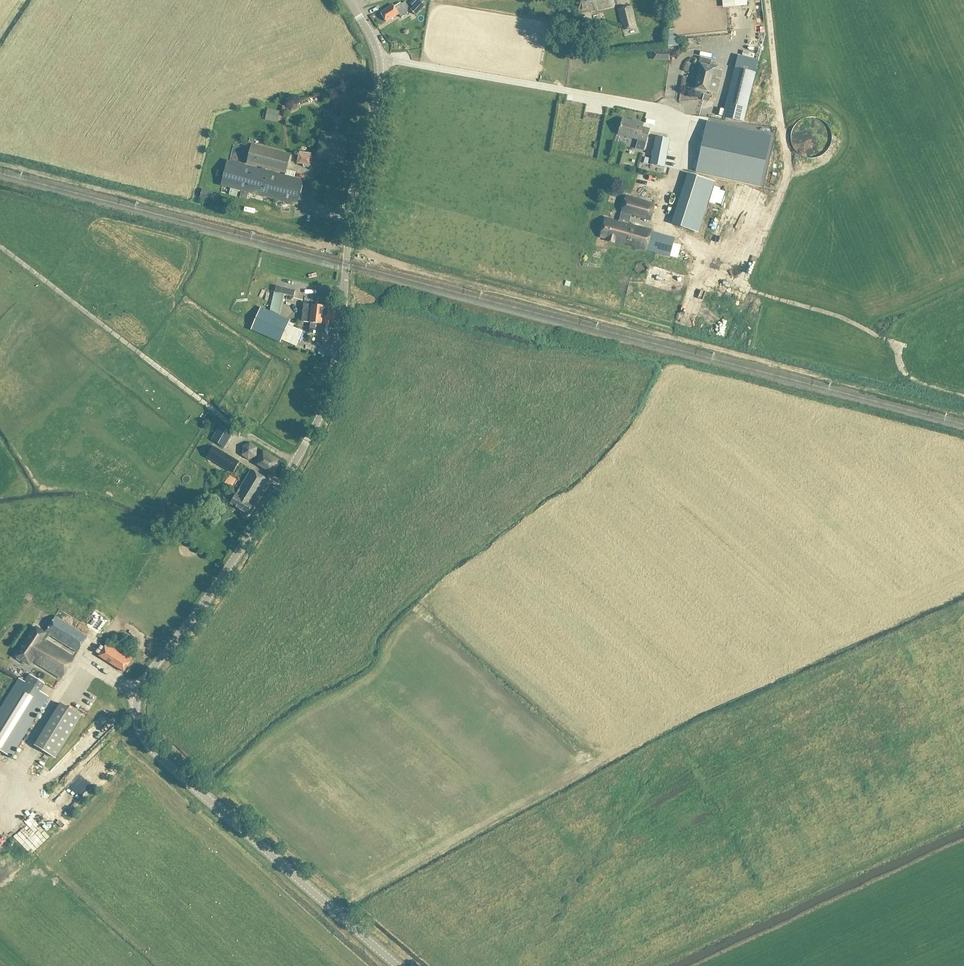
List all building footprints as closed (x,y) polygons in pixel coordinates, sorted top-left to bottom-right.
[(422,0),(419,0),(410,10),(415,15),(426,4),(422,0)] [(579,13),(613,5),(612,0),(576,0),(579,13)] [(405,1),(401,4),(400,2),(394,6),(393,5),(380,12),(386,21),(398,14),(400,17),(407,13),(406,12),(410,9),(405,1)] [(617,5),(617,6),(610,8),(614,25),(623,23),(625,30),(636,28),(633,16),(638,14),(636,5),(631,6),(630,2),(617,5)] [(656,52),(656,58),(665,57),(665,51),(664,51),(664,48),(656,49),(656,52)] [(707,91),(717,94),(722,71),(715,69),(716,65),(710,64),(709,67),(702,65),(696,89),(707,92),(707,91)] [(743,121),(755,72),(734,67),(723,117),(743,121)] [(331,92),(333,105),(346,103),(344,90),(331,92)] [(297,106),(294,99),(287,101),(290,108),(297,106)] [(600,104),(598,111),(604,113),(606,106),(600,104)] [(643,123),(635,121),(635,122),(622,118),(618,134),(638,139),(638,140),(645,142),(649,129),(642,127),(643,123)] [(701,121),(690,169),(761,185),(772,137),(701,121)] [(320,139),(317,157),(329,159),(328,161),(335,162),(335,160),(343,161),(346,143),(330,140),(331,134),(322,132),(320,139)] [(670,138),(656,136),(650,164),(664,167),(670,138)] [(227,161),(221,185),(223,186),(221,194),(227,194),(227,195),(230,196),(232,188),(282,201),(280,210),(287,211),(290,203),(296,204),(302,180),(265,170),(266,168),(285,173),(290,154),(252,144),(247,163),(262,167),(261,169),(227,161)] [(301,158),(299,166),(311,168),(312,160),(301,158)] [(687,173),(672,222),(672,223),(697,231),(713,182),(687,173)] [(676,237),(651,230),(628,224),(631,214),(650,220),(654,204),(625,196),(618,221),(605,218),(600,237),(608,239),(607,241),(614,243),(614,241),(670,256),(676,237)] [(724,281),(725,275),(706,272),(705,278),(724,281)] [(284,285),(281,293),(290,295),(292,288),(284,285)] [(676,323),(693,326),(697,305),(679,302),(676,323)] [(301,321),(310,322),(309,328),(315,328),(316,323),(334,324),(335,306),(303,303),(301,321)] [(302,331),(288,324),(290,320),(260,307),(251,330),(280,342),(281,339),(296,346),(302,331)] [(238,315),(236,319),(246,324),(248,320),(238,315)] [(720,320),(719,322),(709,318),(705,329),(722,335),(727,322),(720,320)] [(222,424),(216,433),(212,439),(223,447),(233,432),(222,424)] [(242,444),(242,455),(255,455),(254,443),(242,444)] [(272,473),(279,461),(262,451),(255,463),(272,473)] [(233,475),(240,464),(225,454),(218,464),(233,475)] [(236,494),(235,494),(230,503),(248,514),(253,505),(268,480),(251,469),(236,494)] [(87,636),(54,616),(44,633),(35,626),(15,656),(29,665),(31,660),(61,678),(73,658),(45,640),(48,635),(77,652),(87,636)] [(123,671),(131,658),(106,642),(98,656),(123,671)] [(0,708),(0,750),(10,757),(19,742),(47,696),(18,678),(0,708)] [(96,681),(89,690),(92,693),(100,683),(96,681)] [(54,757),(80,715),(59,703),(33,745),(54,757)] [(106,747),(65,789),(74,798),(104,766),(101,763),(112,752),(106,747)] [(61,752),(61,762),(71,761),(71,751),(61,752)] [(11,837),(25,850),(34,841),(20,827),(11,837)]
